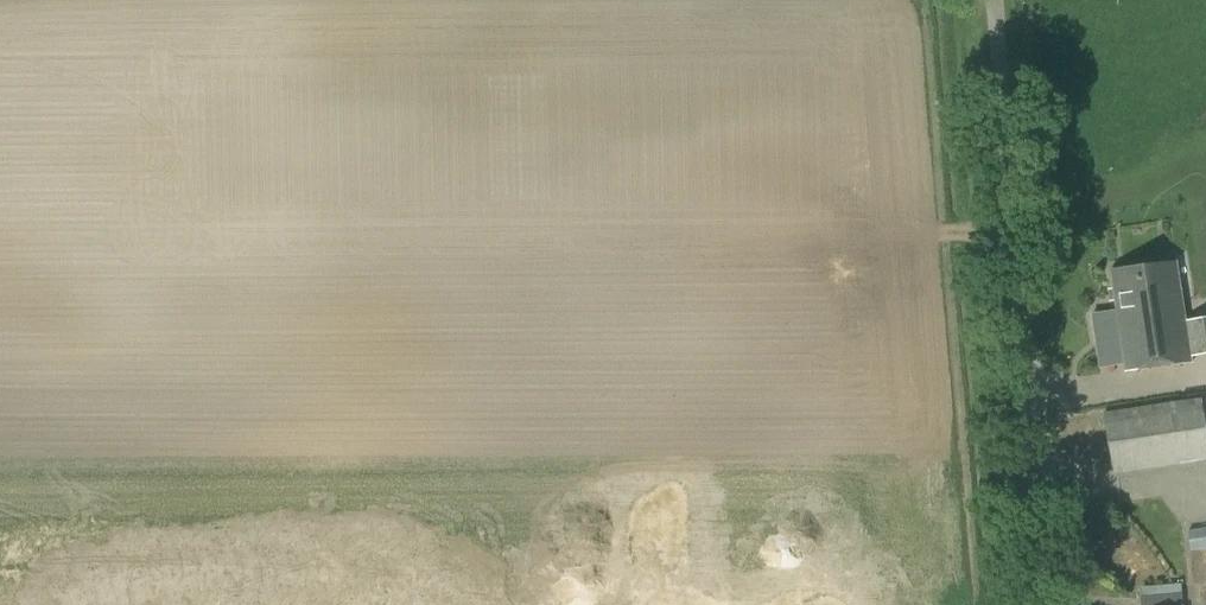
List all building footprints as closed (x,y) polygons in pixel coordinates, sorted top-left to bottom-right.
[(1176,260),(1110,270),(1124,372),(1191,363),(1190,356),(1205,354),(1205,318),(1185,321),(1176,260)] [(1200,398),(1102,413),(1113,473),(1205,460),(1205,434),(1200,398)] [(1192,530),(1193,548),(1205,547),(1205,530),(1192,530)] [(1181,585),(1140,589),(1140,597),(1139,598),(1139,604),(1183,604),(1181,585)]
